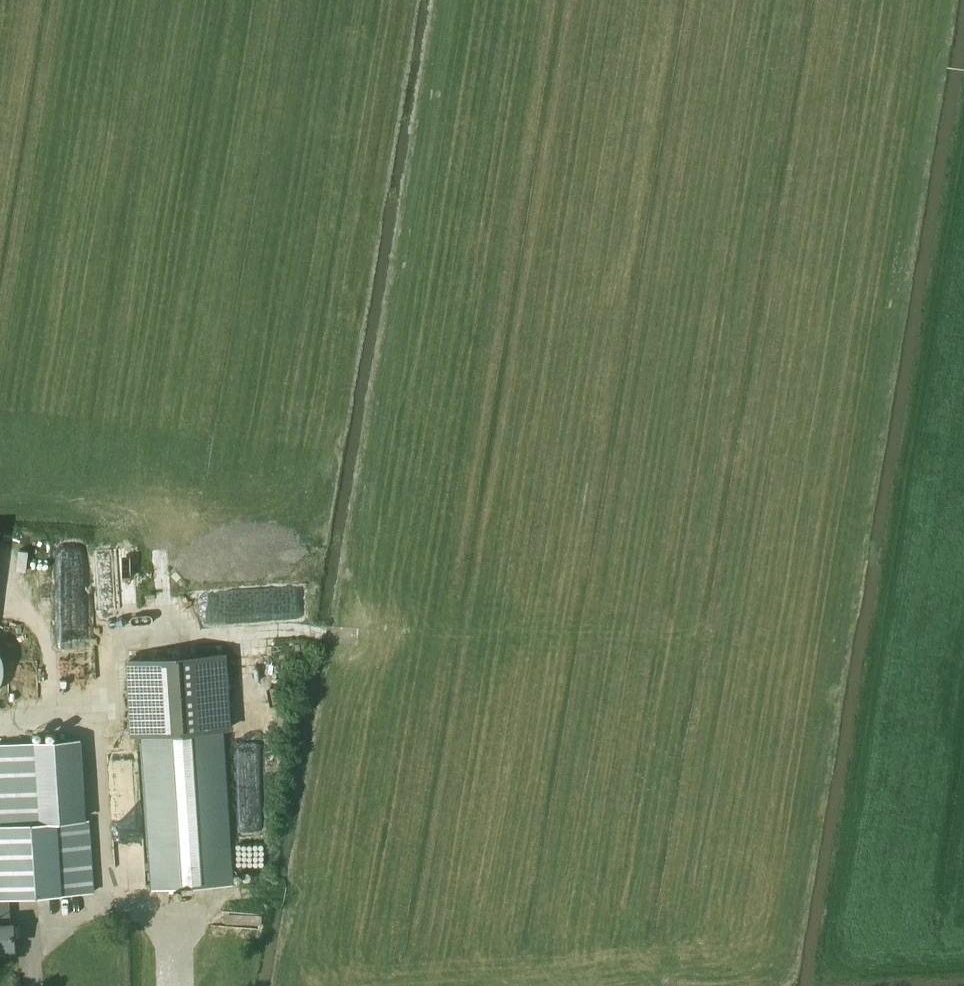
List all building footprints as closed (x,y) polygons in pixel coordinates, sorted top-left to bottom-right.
[(223,655),(130,661),(134,736),(142,735),(143,743),(152,889),(227,884),(234,884),(224,738),(223,730),(228,729),(223,655)] [(14,949),(13,923),(11,923),(9,897),(94,892),(89,820),(81,820),(80,805),(84,805),(80,739),(76,739),(0,744),(0,950),(14,949)]
